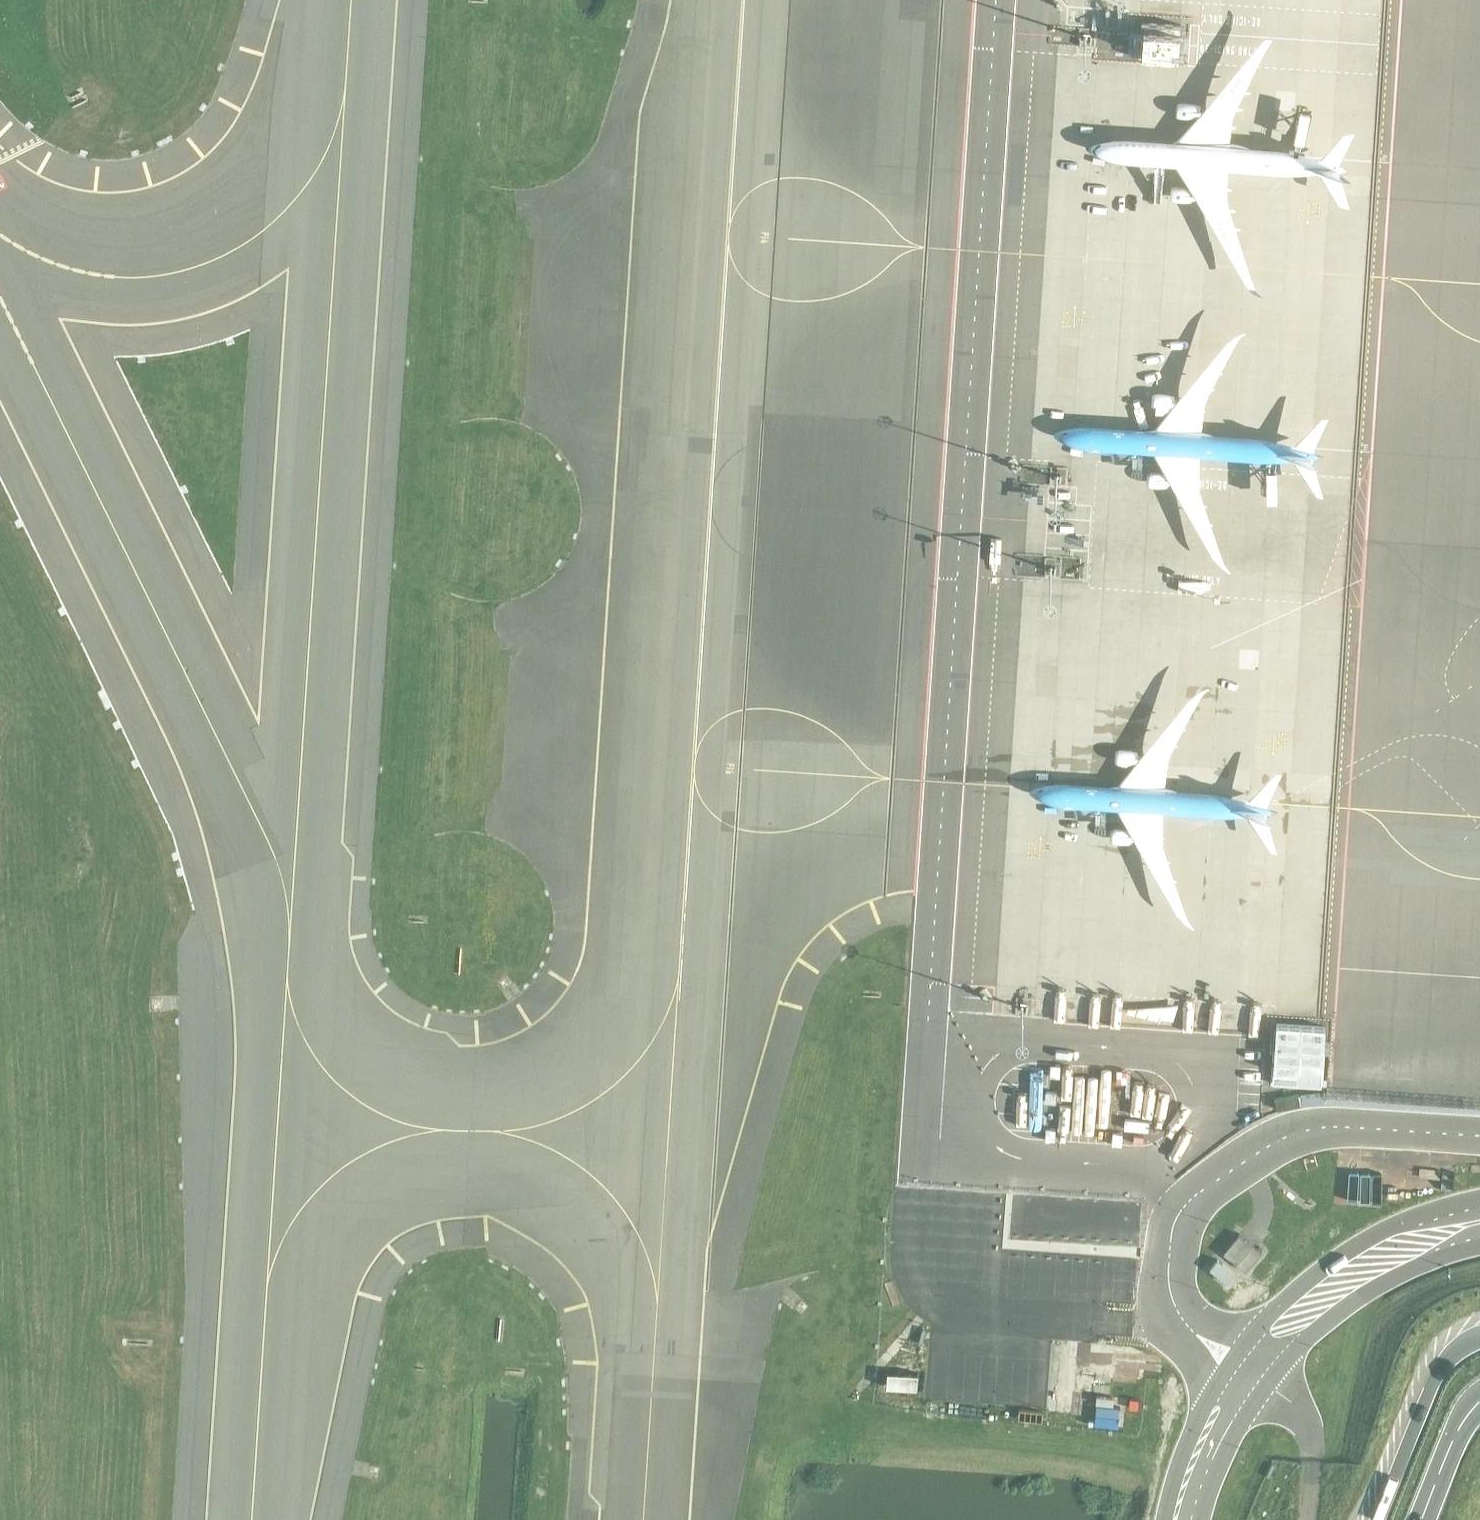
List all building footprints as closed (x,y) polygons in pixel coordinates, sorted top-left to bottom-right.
[(1170,57),(1171,29),(1143,28),(1142,56),(1170,57)] [(1322,1029),(1274,1026),(1272,1085),(1320,1087),(1322,1029)]
